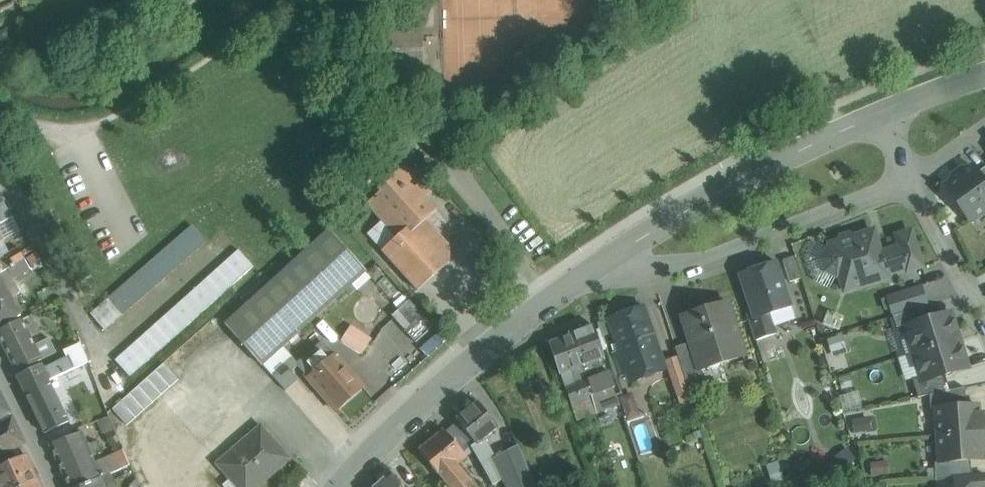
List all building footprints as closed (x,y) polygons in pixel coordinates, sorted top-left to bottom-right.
[(424,33),(389,34),(390,69),(425,68),(424,33)] [(427,187),(406,164),(378,188),(382,192),(367,205),(397,238),(383,251),(418,291),(451,262),(450,261),(451,247),(427,220),(438,210),(422,192),(427,187)] [(973,166),(965,172),(963,169),(954,175),(956,179),(945,186),(971,222),(984,212),(984,183),(978,173),(973,166)] [(2,223),(14,217),(5,203),(0,206),(0,219),(2,223)] [(193,226),(95,311),(109,328),(207,242),(193,226)] [(330,230),(246,306),(247,308),(227,326),(261,365),(282,346),(283,348),(368,271),(330,230)] [(874,231),(854,237),(849,235),(842,237),(839,242),(830,245),(832,248),(829,249),(824,259),(827,270),(837,276),(840,275),(845,290),(889,277),(888,274),(907,268),(900,247),(882,253),(874,231)] [(912,232),(897,236),(900,247),(907,268),(908,271),(923,266),(912,232)] [(20,248),(8,255),(9,256),(14,265),(25,258),(20,248)] [(240,249),(118,359),(132,375),(254,266),(240,249)] [(8,269),(14,265),(9,256),(0,261),(0,273),(8,269)] [(795,256),(784,260),(791,282),(802,278),(795,256)] [(14,265),(8,269),(14,279),(31,269),(25,259),(26,259),(25,258),(14,265)] [(777,262),(741,275),(754,313),(748,315),(756,340),(777,333),(770,313),(791,306),(777,262)] [(0,277),(0,326),(22,315),(6,287),(0,277)] [(399,292),(386,277),(377,285),(390,300),(399,292)] [(434,327),(410,300),(392,316),(417,342),(434,327)] [(728,302),(683,316),(691,343),(699,370),(701,370),(745,356),(728,302)] [(924,306),(894,316),(900,335),(907,332),(906,327),(928,320),(924,306)] [(667,369),(645,307),(609,320),(628,374),(631,382),(667,369)] [(928,320),(906,327),(907,332),(914,354),(960,339),(951,312),(928,320)] [(0,331),(0,340),(17,374),(43,360),(36,346),(22,319),(0,331)] [(351,322),(339,339),(361,353),(372,336),(351,322)] [(594,325),(572,334),(583,364),(583,366),(589,380),(600,376),(597,368),(602,366),(599,359),(605,357),(594,325)] [(777,333),(756,340),(760,350),(780,343),(777,333)] [(827,337),(832,355),(847,351),(842,333),(827,337)] [(583,364),(572,334),(550,343),(561,374),(572,370),(578,385),(589,380),(583,366),(583,364)] [(50,339),(36,346),(43,360),(57,353),(50,339)] [(960,339),(914,354),(921,376),(923,382),(946,375),(969,368),(960,339)] [(691,343),(676,347),(679,357),(691,393),(708,389),(701,370),(699,370),(691,343)] [(42,365),(18,377),(26,393),(26,394),(50,381),(89,363),(82,345),(65,352),(68,359),(45,370),(42,365)] [(330,350),(319,359),(324,365),(308,378),(337,411),(364,388),(350,371),(336,355),(334,356),(330,350)] [(292,356),(272,374),(287,391),(299,380),(292,372),(300,365),(292,356)] [(688,394),(691,393),(679,357),(668,360),(679,397),(688,394)] [(164,364),(115,406),(130,424),(179,381),(164,364)] [(567,389),(578,385),(572,370),(561,374),(567,389)] [(600,376),(589,380),(593,395),(600,393),(615,387),(610,372),(600,376)] [(946,375),(923,382),(921,376),(913,379),(919,397),(930,395),(950,391),(946,375)] [(593,395),(589,380),(578,385),(567,389),(572,403),(592,396),(593,395)] [(69,422),(50,381),(26,394),(26,393),(26,394),(45,434),(69,422)] [(615,387),(600,393),(606,410),(620,404),(616,393),(615,387)] [(950,391),(930,395),(931,409),(936,409),(936,408),(967,406),(965,387),(950,391)] [(12,414),(0,390),(0,421),(12,414)] [(841,393),(842,409),(860,407),(859,392),(841,393)] [(593,395),(592,396),(592,400),(597,413),(606,410),(600,393),(593,395)] [(633,393),(621,397),(628,419),(640,415),(633,393)] [(688,394),(679,397),(682,407),(691,405),(688,394)] [(586,417),(597,413),(592,400),(592,396),(572,403),(575,411),(583,408),(586,417)] [(495,458),(484,440),(499,427),(478,402),(457,419),(462,426),(476,443),(472,447),(474,450),(494,486),(505,479),(506,479),(495,459),(495,458)] [(936,408),(936,409),(938,436),(984,432),(984,430),(984,415),(979,416),(978,405),(967,406),(936,408)] [(0,424),(0,457),(26,444),(14,417),(0,424)] [(476,443),(462,426),(450,436),(467,456),(474,450),(472,447),(476,443)] [(221,464),(240,486),(255,486),(287,459),(261,429),(221,464)] [(420,450),(443,478),(443,477),(451,486),(476,486),(458,465),(467,457),(450,436),(444,429),(420,450)] [(51,444),(70,486),(80,486),(102,478),(89,446),(83,432),(51,444)] [(938,436),(940,462),(940,463),(971,461),(982,460),(981,450),(984,449),(984,432),(938,436)] [(110,448),(100,452),(96,443),(89,446),(102,478),(110,475),(130,466),(121,443),(110,448)] [(518,446),(495,458),(495,459),(506,479),(505,479),(507,482),(505,483),(507,486),(535,486),(518,446)] [(0,469),(0,486),(32,486),(40,484),(27,456),(0,469)] [(971,461),(940,463),(940,462),(935,463),(936,478),(955,477),(972,475),(971,461)] [(391,473),(375,486),(404,486),(391,473)] [(955,477),(956,486),(984,486),(984,474),(972,475),(955,477)] [(110,475),(102,478),(80,486),(115,486),(110,475)] [(494,486),(495,486),(505,486),(503,484),(505,483),(507,482),(505,479),(494,486)]
